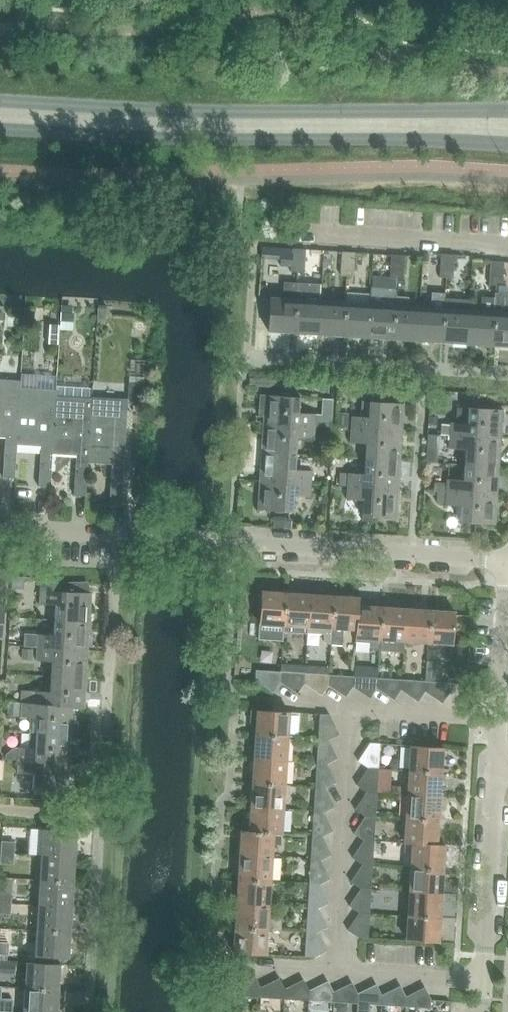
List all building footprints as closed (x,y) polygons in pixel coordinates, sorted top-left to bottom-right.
[(448,6),(446,0),(435,0),(439,9),(448,6)] [(278,247),(266,246),(265,258),(277,259),(278,247)] [(281,248),(280,266),(291,267),(292,259),(304,260),(305,249),(292,248),(281,248)] [(342,252),(342,263),(354,264),(355,253),(342,252)] [(441,254),(440,266),(454,267),(454,255),(441,254)] [(392,255),(391,266),(403,267),(404,256),(392,255)] [(304,260),(292,259),(291,271),(304,271),(304,260)] [(490,261),(490,273),(504,274),(504,262),(490,261)] [(354,264),(342,263),(341,274),(354,275),(354,264)] [(403,267),(391,266),(390,277),(403,278),(403,267)] [(454,267),(440,266),(439,277),(453,278),(454,267)] [(504,274),(490,273),(489,284),(503,285),(504,274)] [(294,332),(297,298),(298,283),(283,282),(282,297),(271,296),(269,330),(294,332)] [(371,303),(369,337),(393,339),(396,296),(396,290),(372,288),(371,303)] [(418,340),(443,342),(445,308),(445,299),(446,293),(432,292),(431,307),(420,306),(418,340)] [(492,345),(507,346),(507,312),(507,311),(507,293),(495,292),(494,298),(496,298),(495,311),(492,345)] [(393,339),(418,340),(420,306),(409,305),(409,297),(396,296),(393,339)] [(492,345),(495,311),(496,298),(481,297),(480,310),(470,309),(468,343),(492,345)] [(294,332),(319,334),(321,299),(297,298),(294,332)] [(319,334),(344,335),(346,301),(321,299),(319,334)] [(445,308),(443,342),(464,343),(468,343),(470,309),(471,300),(445,299),(445,308)] [(344,335),(369,337),(371,303),(346,301),(344,335)] [(61,312),(61,327),(74,327),(74,313),(61,312)] [(60,343),(61,327),(61,324),(49,323),(48,343),(60,343)] [(17,444),(20,386),(22,386),(22,379),(0,378),(0,436),(5,436),(2,475),(16,476),(17,444)] [(143,403),(144,383),(130,382),(129,392),(134,393),(133,403),(143,403)] [(51,486),(53,453),(56,395),(57,395),(58,388),(22,386),(20,386),(17,444),(40,445),(38,486),(51,486)] [(258,395),(257,417),(263,417),(263,423),(315,426),(316,413),(299,412),(300,396),(284,395),(264,394),(264,395),(258,395)] [(87,495),(89,461),(92,404),(93,404),(93,396),(57,395),(56,395),(53,453),(77,454),(74,494),(87,495)] [(352,415),(351,428),(403,432),(404,403),(400,402),(370,400),(361,400),(360,416),(352,415)] [(92,404),(89,461),(111,463),(109,503),(122,503),(128,407),(93,404),(92,404)] [(450,424),(450,434),(502,437),(504,409),(468,407),(467,422),(450,421),(450,424)] [(348,413),(337,412),(336,426),(347,426),(348,413)] [(263,423),(261,451),(296,453),(297,438),(314,439),(315,426),(263,423)] [(440,434),(450,434),(450,424),(441,423),(440,434)] [(367,442),(366,458),(401,460),(403,432),(351,428),(350,441),(367,442)] [(427,434),(427,445),(438,445),(439,435),(437,435),(427,434)] [(465,448),(464,464),(500,466),(502,437),(450,434),(449,448),(465,448)] [(261,451),(259,479),(311,483),(312,470),(295,469),(296,453),(261,451)] [(348,472),(348,485),(400,488),(401,460),(366,458),(365,473),(348,472)] [(447,483),(446,491),(498,494),(500,466),(464,464),(463,479),(447,478),(447,483)] [(338,484),(348,485),(348,472),(339,472),(338,484)] [(311,483),(259,479),(257,508),(292,511),(293,495),(310,496),(311,483)] [(435,483),(435,490),(438,491),(446,491),(447,483),(435,483)] [(400,488),(348,485),(347,498),(363,499),(362,515),(398,517),(400,488)] [(438,491),(437,502),(446,502),(446,491),(438,491)] [(498,494),(446,491),(446,502),(446,504),(462,505),(461,521),(496,523),(498,494)] [(12,576),(12,589),(24,590),(25,577),(12,576)] [(40,589),(40,602),(56,603),(55,618),(91,620),(92,591),(87,591),(87,584),(41,582),(40,589)] [(284,633),(309,634),(312,587),(301,587),(297,590),(297,592),(287,592),(285,624),(284,633)] [(324,644),(332,645),(335,595),(324,594),(324,591),(322,588),(312,587),(309,634),(324,635),(324,644)] [(260,622),(285,624),(287,592),(262,590),(260,622)] [(344,628),(356,628),(358,605),(359,605),(360,596),(335,595),(332,645),(343,646),(344,628)] [(356,637),(356,642),(370,643),(373,650),(380,651),(381,639),(383,606),(359,605),(358,605),(356,628),(356,637)] [(383,606),(381,639),(380,651),(404,652),(405,640),(407,608),(383,606)] [(431,610),(407,608),(405,640),(429,642),(431,610)] [(455,611),(431,610),(429,642),(451,643),(453,643),(455,611)] [(38,633),(37,646),(89,649),(91,620),(55,618),(54,634),(38,633)] [(24,634),(23,646),(36,647),(37,635),(24,634)] [(451,643),(449,678),(463,679),(466,644),(453,643),(451,643)] [(53,660),(52,676),(88,677),(89,649),(37,646),(37,659),(53,660)] [(23,649),(23,661),(32,661),(32,650),(23,649)] [(427,660),(426,681),(441,682),(442,661),(427,660)] [(274,691),(281,681),(281,671),(257,670),(256,680),(274,691)] [(298,693),(305,683),(306,673),(281,671),(281,681),(298,693)] [(322,694),(329,684),(330,674),(306,673),(305,683),(322,694)] [(347,696),(353,686),(354,676),(330,674),(329,684),(347,696)] [(35,692),(34,703),(34,704),(74,706),(86,706),(88,677),(52,676),(51,691),(35,690),(35,692)] [(371,697),(378,687),(379,677),(354,676),(353,686),(371,697)] [(395,699),(402,689),(403,679),(379,677),(378,687),(395,699)] [(419,700),(426,690),(426,681),(403,679),(402,689),(419,700)] [(426,681),(426,690),(443,702),(450,691),(451,682),(441,682),(426,681)] [(22,691),(21,702),(22,702),(34,703),(35,692),(22,691)] [(8,714),(22,715),(22,702),(21,702),(8,701),(8,714)] [(22,702),(22,715),(30,716),(29,731),(36,732),(72,734),(77,734),(78,717),(75,717),(76,712),(74,711),(74,706),(34,704),(34,703),(22,702)] [(256,725),(256,734),(288,737),(289,711),(252,709),(251,721),(254,725),(256,725)] [(320,729),(319,738),(330,739),(339,735),(330,714),(321,713),(320,729)] [(19,746),(18,759),(70,762),(71,754),(72,734),(36,732),(29,731),(28,747),(19,746)] [(256,734),(254,759),(286,761),(288,737),(256,734)] [(319,738),(318,763),(328,763),(339,759),(330,739),(319,738)] [(358,760),(368,766),(378,767),(380,743),(369,743),(358,760)] [(410,744),(408,769),(441,771),(442,746),(410,744)] [(70,762),(18,759),(18,773),(34,773),(33,790),(68,792),(70,762)] [(254,759),(253,783),(285,785),(286,761),(254,759)] [(318,763),(316,787),(326,788),(337,783),(328,763),(318,763)] [(357,784),(367,791),(377,791),(378,767),(368,766),(357,784)] [(408,769),(407,793),(440,795),(441,771),(408,769)] [(253,783),(251,807),(283,809),(285,785),(253,783)] [(316,787),(315,811),(325,812),(335,807),(326,788),(316,787)] [(355,809),(365,815),(375,815),(377,791),(367,791),(355,809)] [(407,793),(405,817),(438,819),(440,795),(407,793)] [(251,807),(249,831),(282,833),(283,809),(251,807)] [(315,811),(313,836),(324,836),(334,832),(325,812),(315,811)] [(353,833),(363,839),(374,840),(375,815),(365,815),(353,833)] [(405,817),(404,841),(412,842),(437,843),(438,819),(405,817)] [(44,829),(43,855),(76,857),(77,831),(44,829)] [(241,831),(240,855),(272,857),(273,845),(281,845),(282,834),(282,833),(249,831),(241,831)] [(313,836),(311,859),(322,860),(332,855),(324,836),(313,836)] [(352,857),(362,863),(372,864),(374,840),(363,839),(352,857)] [(412,842),(411,865),(443,867),(444,843),(437,843),(412,842)] [(3,843),(2,853),(15,853),(16,843),(3,843)] [(2,853),(2,865),(14,865),(15,853),(2,853)] [(43,855),(41,880),(74,882),(76,857),(43,855)] [(240,855),(238,879),(271,881),(272,857),(240,855)] [(311,859),(310,884),(320,884),(331,879),(322,860),(311,859)] [(350,882),(359,887),(371,888),(372,864),(362,863),(350,882)] [(411,865),(409,889),(441,892),(443,867),(411,865)] [(238,879),(237,903),(269,905),(271,881),(238,879)] [(41,880),(40,905),(73,907),(74,882),(41,880)] [(310,884),(308,908),(319,909),(329,904),(320,884),(310,884)] [(348,906),(358,912),(369,912),(371,888),(359,887),(348,906)] [(409,889),(408,914),(440,916),(441,892),(409,889)] [(12,903),(13,893),(0,892),(0,903),(12,903)] [(12,903),(0,903),(0,914),(12,915),(12,903)] [(237,903),(235,927),(268,929),(281,930),(281,918),(269,917),(269,905),(237,903)] [(40,905),(39,930),(72,932),(73,907),(40,905)] [(308,908),(307,932),(317,933),(328,928),(319,909),(308,908)] [(369,912),(358,912),(347,929),(359,936),(368,937),(369,912)] [(408,914),(406,939),(438,941),(440,916),(408,914)] [(268,929),(235,927),(234,952),(267,954),(268,929)] [(72,932),(39,930),(37,956),(70,957),(72,932)] [(317,933),(307,932),(305,957),(315,958),(326,952),(317,933)] [(9,954),(10,944),(0,944),(0,953),(9,954)] [(28,961),(27,987),(59,989),(60,963),(28,961)] [(236,995),(261,996),(262,987),(256,976),(236,987),(236,995)] [(261,996),(285,998),(286,989),(280,977),(262,987),(261,996)] [(285,998),(309,999),(310,991),(304,980),(286,989),(285,998)] [(309,999),(333,1001),(334,992),(328,981),(310,991),(309,999)] [(333,1001),(358,1002),(358,994),(352,982),(334,992),(333,1001)] [(358,1002),(382,1004),(383,995),(377,984),(358,994),(358,1002)] [(382,1004),(406,1005),(407,996),(401,985),(383,995),(382,1004)] [(25,1011),(57,1011),(59,989),(27,987),(25,1011)] [(407,996),(406,1005),(430,1007),(431,999),(424,987),(407,996)]
